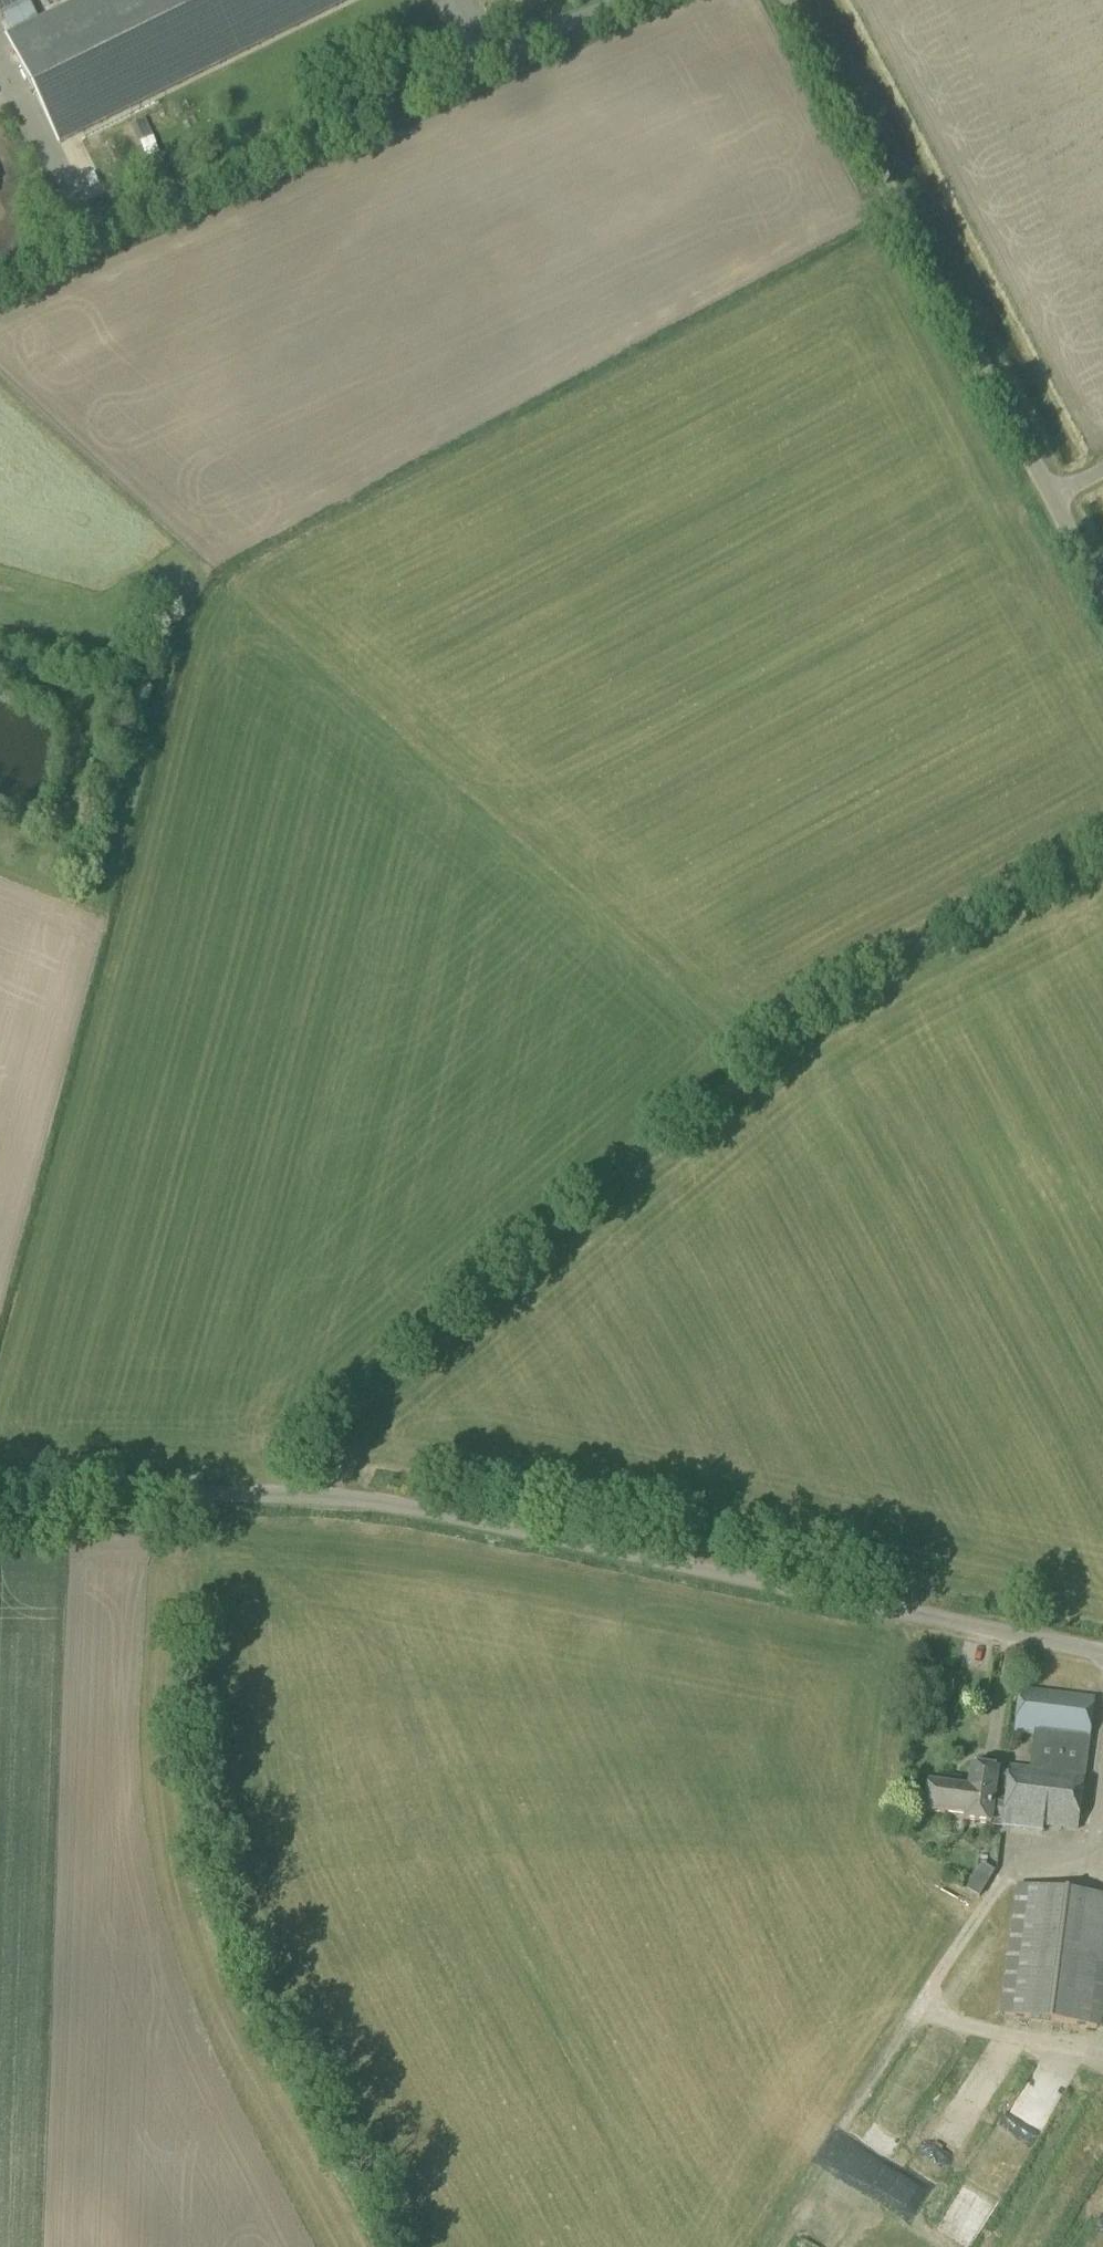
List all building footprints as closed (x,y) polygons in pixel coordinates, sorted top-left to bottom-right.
[(30,2),(33,0),(0,0),(0,16),(30,2)] [(38,18),(4,35),(57,143),(348,0),(76,0),(38,18)] [(991,1826),(991,1821),(1002,1823),(1002,1825),(1037,1829),(1043,1830),(1078,1834),(1094,1697),(1019,1689),(1014,1733),(1034,1735),(1030,1770),(1009,1768),(1005,1797),(994,1795),(996,1784),(997,1769),(969,1766),(969,1781),(968,1790),(952,1788),(953,1779),(936,1776),(934,1785),(928,1785),(924,1812),(964,1817),(963,1822),(991,1826)] [(1102,1978),(1102,1897),(1021,1887),(1004,2015),(1097,2027),(1102,1978)] [(1021,2135),(1043,2106),(1029,2095),(1007,2124),(1021,2135)] [(929,2143),(951,2160),(974,2129),(952,2112),(929,2143)]
